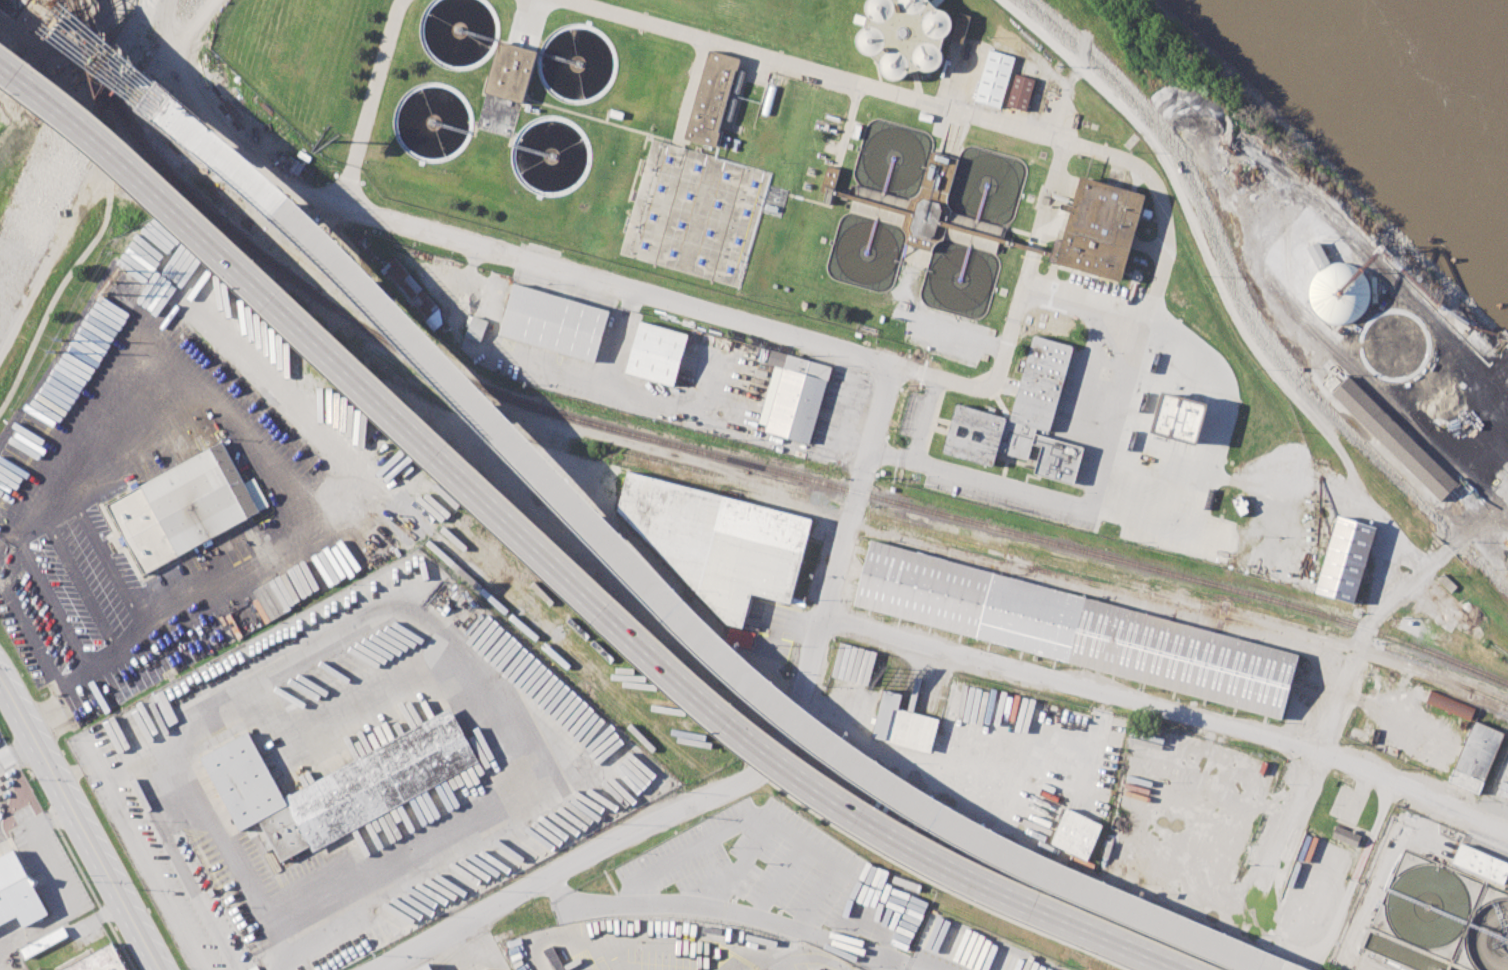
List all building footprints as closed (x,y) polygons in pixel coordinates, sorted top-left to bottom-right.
[(958,12),(971,15),(963,44),(950,41),(958,12)] [(498,40),(537,51),(521,104),(483,93),(498,40)] [(682,138),(708,49),(741,59),(737,71),(733,70),(715,131),(720,132),(715,148),(682,138)] [(988,51),(1014,57),(1000,108),(974,101),(988,51)] [(1016,74),(1034,78),(1025,111),(1007,106),(1016,74)] [(931,148),(959,157),(948,193),(947,199),(947,205),(950,208),(953,212),(995,224),(1004,228),(997,253),(991,252),(951,240),(943,239),(936,243),(932,248),(926,269),(899,262),(904,245),(906,237),(905,231),(900,226),(857,213),(849,213),(857,183),(901,196),(906,197),(911,196),(915,194),(919,190),(931,148)] [(839,168),(827,165),(820,192),(825,193),(823,202),(830,204),(839,168)] [(1080,178),(1144,196),(1120,281),(1050,261),(1056,239),(1062,241),(1080,178)] [(1314,314),(1310,308),(1307,301),(1306,295),(1306,288),(1308,281),(1310,276),(1313,272),(1316,268),(1304,246),(1316,239),(1327,262),(1332,262),(1339,261),(1347,263),(1355,266),(1362,272),(1365,277),(1367,283),(1369,289),(1369,294),(1369,299),(1368,303),(1366,307),(1364,310),(1362,314),(1359,316),(1354,320),(1349,323),(1339,324),(1331,325),(1326,323),(1322,321),(1318,318),(1314,314)] [(379,269),(396,253),(447,311),(440,317),(445,323),(434,332),(379,269)] [(513,283),(610,310),(595,362),(498,335),(513,283)] [(472,316),(488,321),(482,341),(466,336),(472,316)] [(641,320),(690,334),(675,386),(626,372),(641,320)] [(1032,334),(1074,346),(1047,436),(1083,447),(1072,483),(1033,471),(1041,446),(1032,443),(1027,460),(998,451),(993,467),(942,452),(956,403),(1008,418),(1032,334)] [(771,349),(832,366),(810,445),(763,432),(766,424),(759,422),(774,365),(767,363),(771,349)] [(1330,394),(1348,375),(1458,485),(1441,503),(1330,394)] [(1206,402),(1162,393),(1154,433),(1197,442),(1206,402)] [(107,504),(224,442),(260,511),(143,572),(107,504)] [(628,470),(814,518),(792,604),(754,594),(745,630),(728,625),(618,510),(628,470)] [(1338,515),(1376,527),(1353,603),(1315,592),(1338,515)] [(1298,653),(871,539),(854,605),(1281,718),(1298,653)] [(1500,564),(1507,556),(1507,572),(1500,564)] [(1475,706),(1470,719),(1426,702),(1431,689),(1475,706)] [(872,739),(931,752),(938,719),(898,710),(901,694),(883,690),(872,739)] [(204,758),(251,733),(284,797),(453,707),(482,762),(313,852),(309,844),(280,859),(259,818),(241,828),(204,758)] [(1504,732),(1478,793),(1448,780),(1474,719),(1504,732)] [(1066,809),(1102,826),(1086,861),(1050,844),(1066,809)] [(1356,848),(1361,835),(1336,825),(1331,837),(1356,848)] [(1460,843),(1452,863),(1502,884),(1507,870),(1507,863),(1460,843)] [(18,913),(0,923),(0,857),(12,850),(47,914),(25,927),(18,913)] [(23,947),(67,925),(72,935),(28,958),(23,947)] [(112,943),(127,969),(62,969),(112,943)] [(431,962),(435,969),(416,969),(431,962)]
